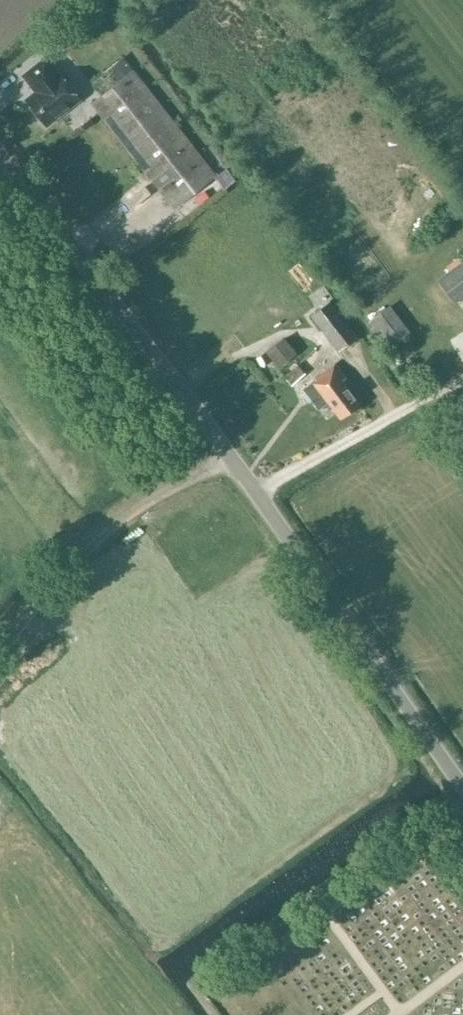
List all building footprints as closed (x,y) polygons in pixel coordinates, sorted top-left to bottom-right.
[(33,88),(34,87),(39,92),(28,101),(46,125),(79,99),(61,75),(59,76),(45,59),(23,76),(33,88)] [(94,104),(175,209),(215,178),(133,73),(94,104)] [(237,160),(225,167),(233,181),(245,173),(237,160)] [(132,260),(115,239),(100,251),(117,272),(132,260)] [(462,297),(462,262),(438,280),(454,303),(462,297)] [(357,339),(330,302),(317,311),(318,312),(311,317),(337,353),(357,339)] [(410,332),(390,305),(369,321),(389,348),(410,332)] [(296,353),(284,337),(266,352),(278,367),(296,353)] [(336,365),(303,390),(319,410),(328,403),(340,419),(360,403),(342,380),(346,377),(336,365)] [(285,378),(292,386),(305,373),(298,366),(285,378)]
